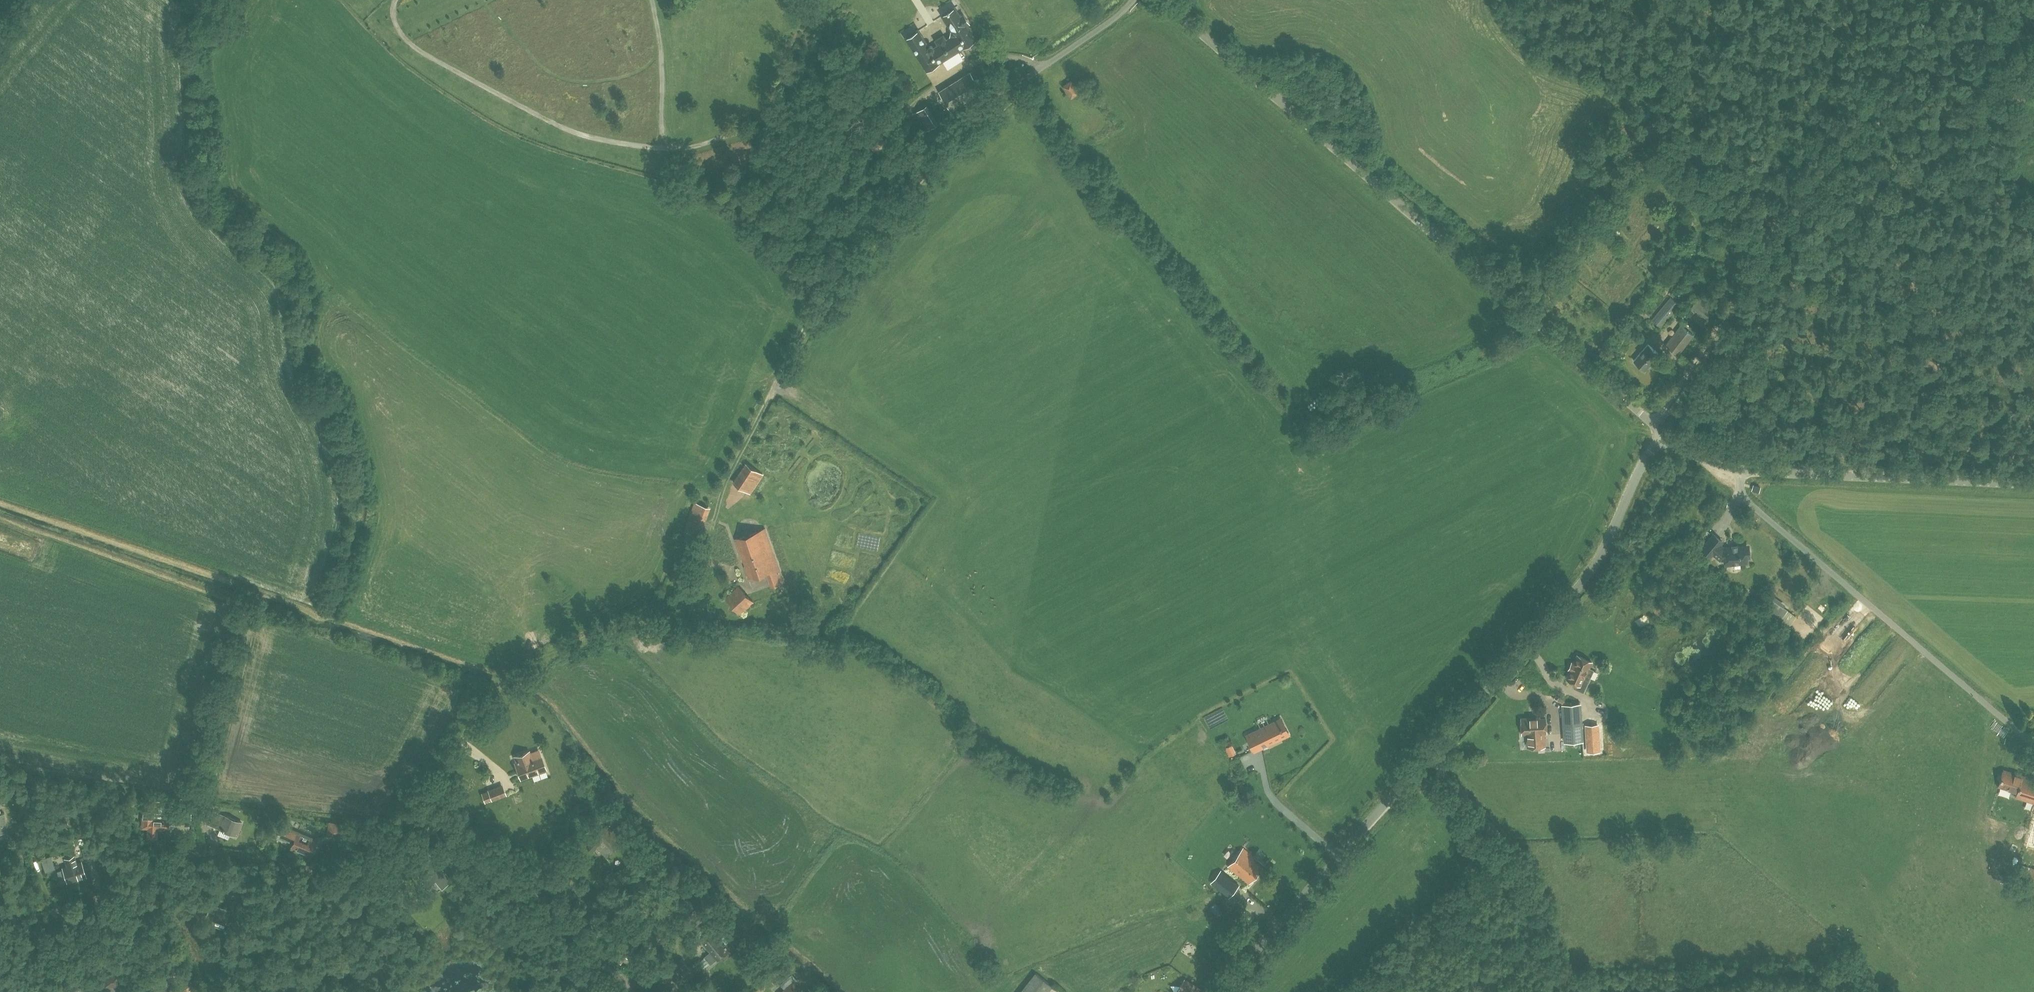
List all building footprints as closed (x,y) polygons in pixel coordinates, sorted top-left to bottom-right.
[(970,24),(966,16),(961,19),(955,9),(946,15),(956,31),(955,32),(954,37),(954,38),(969,29),(967,26),(970,24)] [(939,62),(971,42),(973,47),(978,44),(969,29),(954,38),(935,50),(934,47),(931,46),(930,48),(939,62)] [(939,62),(930,48),(919,30),(908,37),(928,69),(939,62)] [(941,91),(952,109),(981,91),(970,73),(941,91)] [(1074,97),(1081,91),(1073,80),(1065,85),(1074,97)] [(915,113),(918,117),(915,119),(918,125),(922,123),(927,131),(939,123),(928,105),(915,113)] [(1708,319),(1716,308),(1700,295),(1692,306),(1708,319)] [(1660,326),(1678,304),(1671,298),(1653,319),(1660,326)] [(1678,354),(1694,334),(1681,325),(1666,345),(1678,354)] [(1645,370),(1659,353),(1648,344),(1634,360),(1645,370)] [(1569,370),(1564,373),(1568,380),(1573,377),(1569,370)] [(749,492),(762,472),(747,462),(734,481),(749,492)] [(692,518),(702,521),(707,502),(698,499),(692,518)] [(708,503),(705,516),(710,517),(713,504),(708,503)] [(697,535),(700,528),(688,524),(685,531),(697,535)] [(736,539),(749,578),(767,572),(772,586),(784,582),(765,528),(736,539)] [(1702,548),(1704,550),(1710,555),(1713,552),(1720,559),(1725,558),(1725,564),(1747,562),(1747,557),(1750,556),(1749,545),(1724,547),(1720,544),(1723,541),(1714,534),(1702,548)] [(743,613),(755,601),(739,585),(727,597),(743,613)] [(1796,616),(1783,607),(1785,604),(1774,596),(1767,606),(1770,608),(1767,612),(1780,621),(1781,619),(1790,625),(1796,616)] [(1583,691),(1590,677),(1585,675),(1591,662),(1577,655),(1567,678),(1578,683),(1576,688),(1583,691)] [(1852,692),(1844,700),(1859,714),(1867,705),(1852,692)] [(1563,704),(1564,723),(1581,722),(1580,703),(1563,704)] [(1546,732),(1546,718),(1534,719),(1534,717),(1522,718),(1522,720),(1520,720),(1521,727),(1522,727),(1523,733),(1528,733),(1529,746),(1530,746),(1531,748),(1539,748),(1539,746),(1546,745),(1545,741),(1545,732),(1546,732)] [(1278,718),(1247,733),(1255,749),(1281,737),(1278,731),(1283,728),(1278,718)] [(1581,722),(1564,723),(1565,741),(1582,740),(1581,722)] [(1600,740),(1586,741),(1587,752),(1601,751),(1600,740)] [(540,754),(531,757),(529,751),(515,756),(517,762),(516,763),(521,778),(546,769),(540,754)] [(2003,770),(1998,786),(2018,792),(2016,798),(2033,803),(2033,779),(2003,770)] [(492,799),(497,798),(493,788),(488,790),(492,799)] [(205,799),(203,807),(211,809),(213,801),(205,799)] [(163,813),(153,813),(153,804),(143,804),(143,827),(149,827),(149,836),(160,836),(160,827),(168,827),(168,819),(163,819),(163,813)] [(186,810),(178,810),(178,820),(186,820),(186,810)] [(237,837),(237,835),(242,822),(214,811),(211,820),(222,824),(220,829),(232,833),(231,835),(237,837)] [(351,824),(328,821),(326,835),(349,838),(351,824)] [(280,836),(294,842),(291,848),(310,856),(317,840),(284,826),(280,836)] [(436,858),(441,854),(436,848),(431,852),(436,858)] [(1249,883),(1265,865),(1244,848),(1228,866),(1249,883)] [(120,855),(123,867),(139,862),(135,851),(120,855)] [(51,855),(39,859),(43,872),(56,868),(51,855)] [(81,862),(77,864),(74,855),(65,858),(68,866),(63,868),(67,881),(85,876),(81,862)] [(437,864),(421,877),(427,885),(435,878),(442,886),(450,880),(437,864)] [(1226,873),(1216,887),(1229,897),(1239,883),(1226,873)] [(236,880),(232,893),(238,895),(242,882),(236,880)] [(395,886),(392,882),(387,887),(390,890),(395,886)] [(205,920),(213,923),(214,924),(215,920),(226,923),(230,910),(211,903),(205,920)] [(1215,903),(1211,907),(1218,915),(1223,911),(1215,903)] [(730,950),(717,933),(714,929),(712,931),(707,926),(695,935),(701,942),(703,940),(712,951),(705,957),(711,964),(718,959),(730,950)] [(104,971),(105,982),(109,982),(109,986),(120,985),(119,970),(104,971)] [(1052,986),(1034,973),(1020,991),(1047,991),(1052,986)] [(782,984),(787,989),(784,991),(802,991),(794,983),(797,980),(793,975),(782,984)] [(171,989),(173,991),(184,991),(191,986),(186,979),(171,989)] [(1206,991),(1191,983),(1186,991),(1206,991)]
